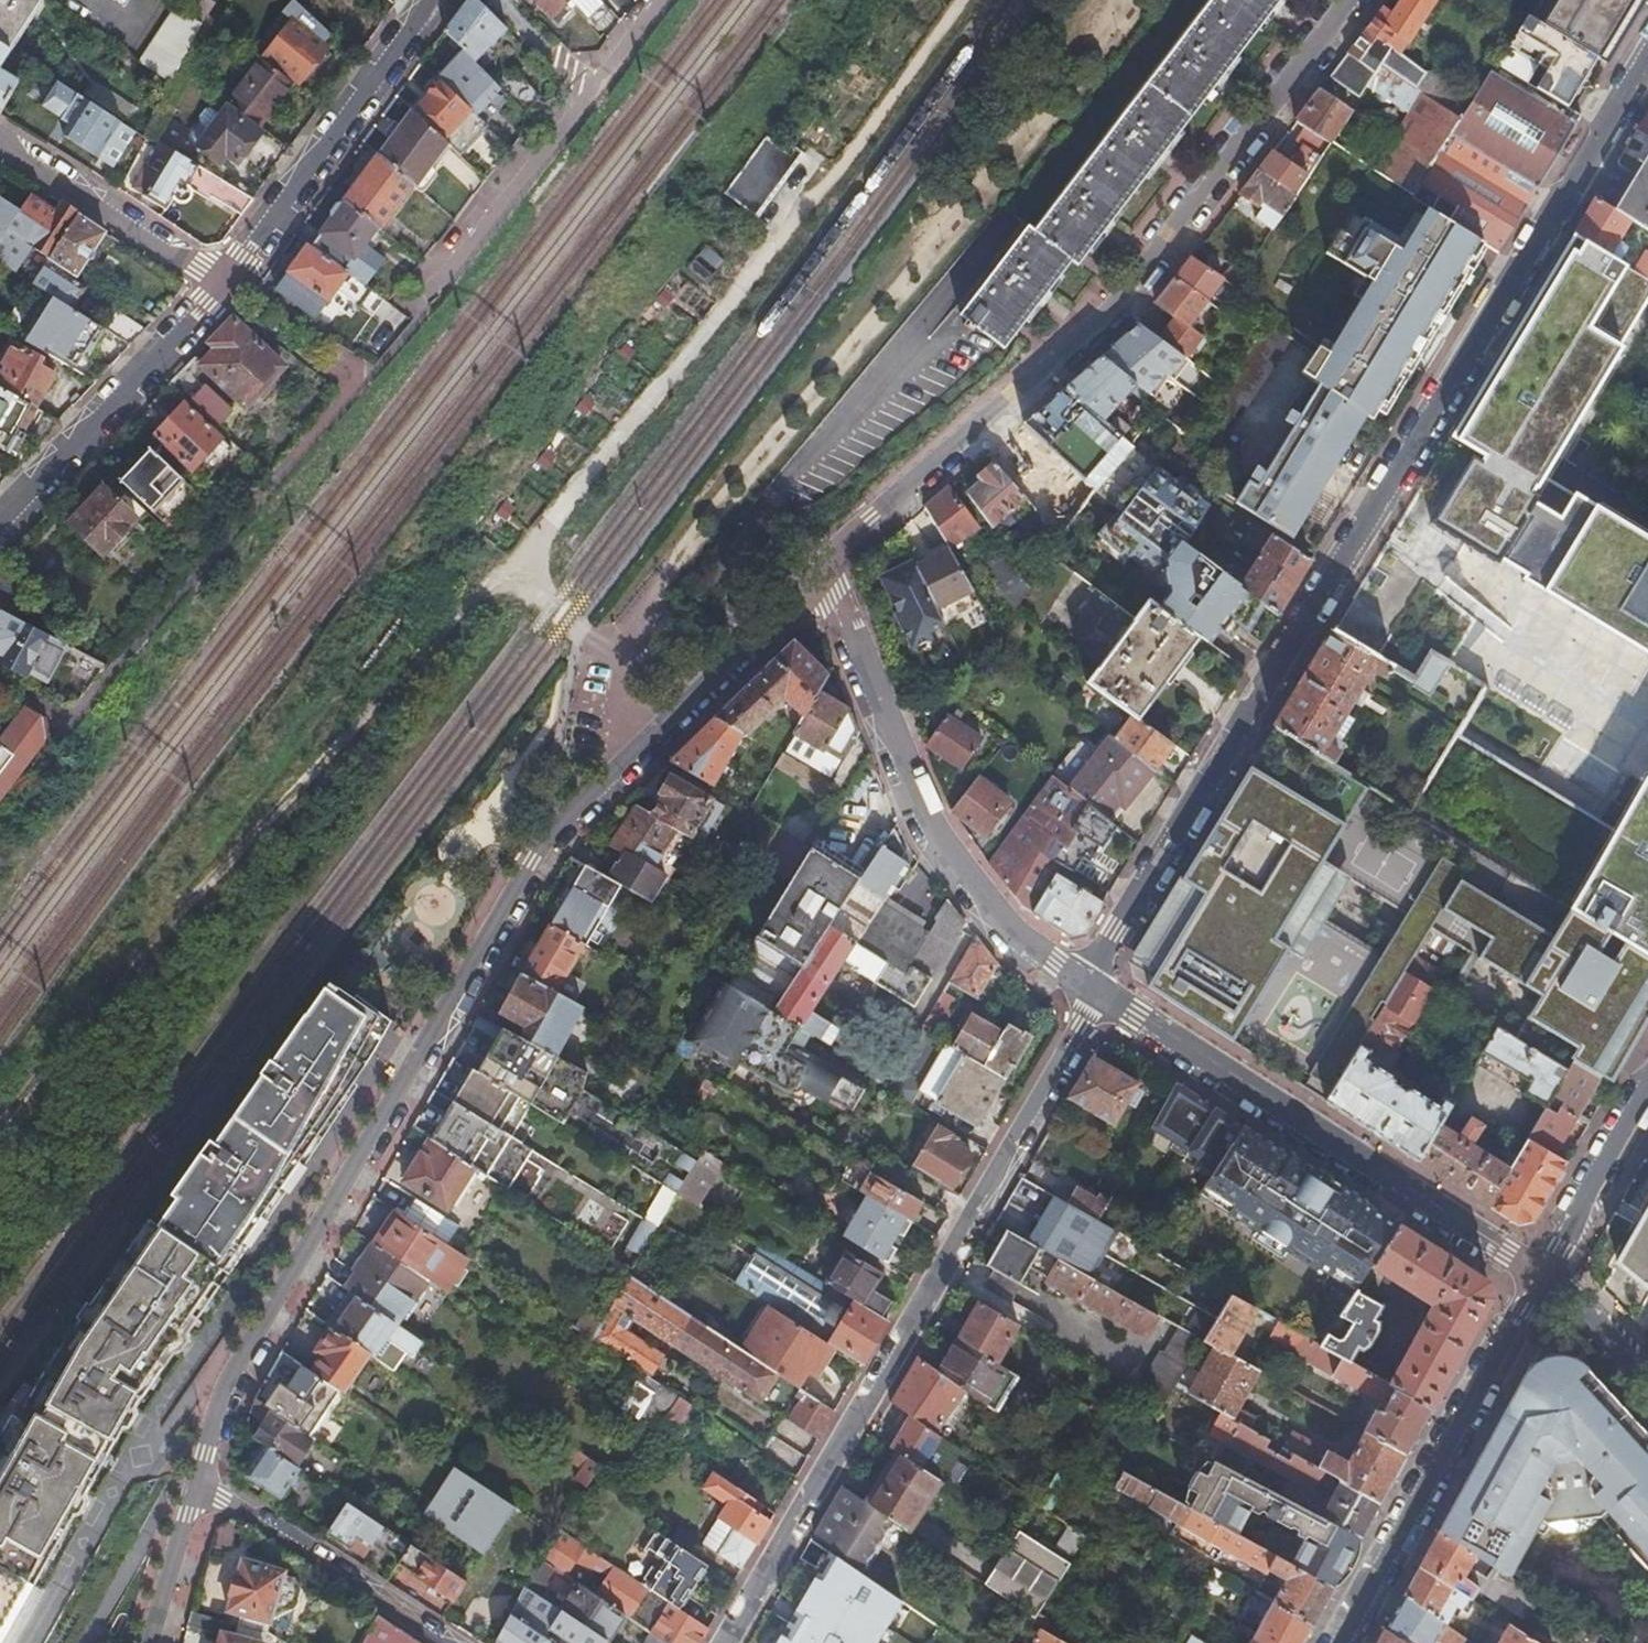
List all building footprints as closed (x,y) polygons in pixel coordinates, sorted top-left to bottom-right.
[(10,49),(42,0),(0,0),(0,43),(10,49)] [(333,37),(294,0),(288,0),(280,11),(286,16),(291,20),(268,48),(264,54),(297,83),(303,75),(309,80),(319,67),(313,62),(324,50),(333,37)] [(442,30),(462,50),(474,62),(490,46),(507,29),(478,0),(464,0),(442,30)] [(551,19),(571,0),(532,0),(551,19)] [(551,19),(556,24),(578,3),(575,0),(571,0),(551,19)] [(609,9),(601,0),(575,0),(578,3),(596,22),(609,9)] [(1031,231),(1025,226),(958,315),(965,320),(961,325),(970,332),(974,327),(1002,349),(1044,294),(1069,260),(1077,265),(1094,243),(1149,169),(1209,91),(1262,21),(1279,0),(1207,0),(1031,231)] [(1327,76),(1358,96),(1378,65),(1408,84),(1420,64),(1400,51),(1433,0),(1399,0),(1388,17),(1378,11),(1366,27),(1327,76)] [(1525,14),(1552,30),(1594,56),(1605,62),(1637,9),(1624,1),(1625,0),(1533,0),(1525,14)] [(1643,0),(1625,0),(1624,1),(1637,9),(1643,0)] [(139,62),(162,77),(179,51),(198,22),(175,7),(156,36),(139,62)] [(201,24),(195,37),(206,45),(221,26),(207,14),(201,24)] [(1497,59),(1494,64),(1520,80),(1531,62),(1540,68),(1529,85),(1540,91),(1560,103),(1562,104),(1565,106),(1594,56),(1552,30),(1525,14),(1520,22),(1511,36),(1497,59)] [(291,20),(286,16),(263,44),(268,48),(291,20)] [(10,49),(0,43),(0,65),(10,49)] [(498,53),(490,46),(474,62),(481,70),(498,53)] [(324,50),(313,62),(319,67),(329,54),(324,50)] [(462,50),(435,78),(439,81),(476,116),(498,92),(501,89),(481,70),(474,62),(462,50)] [(25,68),(29,61),(17,54),(13,61),(25,68)] [(260,56),(226,102),(257,126),(291,81),(260,56)] [(1493,63),(1458,117),(1449,133),(1536,185),(1562,143),(1579,114),(1575,112),(1565,106),(1562,104),(1560,103),(1540,91),(1529,85),(1520,80),(1494,64),(1493,63)] [(13,87),(17,81),(0,70),(0,110),(13,87)] [(517,72),(501,88),(524,111),(540,95),(517,72)] [(447,143),(460,155),(486,125),(485,124),(476,116),(439,81),(426,96),(427,97),(419,105),(439,124),(434,129),(433,130),(447,143)] [(111,168),(134,133),(57,82),(41,106),(60,118),(59,120),(67,125),(61,135),(111,168)] [(1305,129),(1327,144),(1329,140),(1349,111),(1317,89),(1293,121),(1305,129)] [(507,100),(498,92),(476,116),(485,124),(507,100)] [(1421,93),(1373,169),(1399,185),(1411,193),(1438,151),(1449,133),(1458,117),(1421,93)] [(439,124),(419,105),(413,111),(433,130),(434,129),(439,124)] [(224,154),(236,163),(260,133),(225,107),(219,115),(196,146),(218,162),(224,154)] [(196,146),(219,115),(210,109),(204,109),(197,118),(198,123),(186,138),(196,146)] [(1636,128),(1647,136),(1647,109),(1636,128)] [(412,185),(420,192),(424,191),(436,175),(436,174),(436,173),(436,172),(436,171),(435,171),(430,166),(447,143),(433,130),(413,111),(411,110),(396,130),(388,140),(377,155),(412,185)] [(1270,152),(1257,169),(1293,194),(1327,144),(1305,129),(1295,142),(1302,147),(1289,164),(1270,152)] [(1482,241),(1496,250),(1519,212),(1525,203),(1536,185),(1449,133),(1438,151),(1411,193),(1409,197),(1425,206),(1482,241)] [(788,154),(764,136),(722,192),(753,215),(800,153),(793,148),(788,154)] [(151,156),(139,149),(121,181),(131,187),(151,156)] [(163,164),(151,156),(131,187),(165,209),(169,203),(189,216),(215,176),(173,149),(163,164)] [(1628,218),(1647,231),(1647,149),(1635,170),(1633,173),(1612,207),(1628,218)] [(376,226),(378,228),(412,185),(377,155),(344,201),(376,226)] [(1257,169),(1238,194),(1255,204),(1260,197),(1266,202),(1274,207),(1283,213),(1296,196),(1293,194),(1257,169)] [(77,214),(60,203),(55,210),(29,194),(19,210),(0,197),(0,263),(15,272),(32,246),(48,257),(49,258),(77,214)] [(1601,194),(1599,199),(1608,205),(1611,200),(1601,194)] [(1580,221),(1573,232),(1607,253),(1628,218),(1612,207),(1608,205),(1599,199),(1594,196),(1580,221)] [(344,201),(310,246),(365,285),(384,259),(370,249),(363,244),(376,226),(344,201)] [(1473,256),(1482,241),(1425,206),(1409,233),(1402,228),(1396,238),(1361,218),(1349,237),(1331,226),(1325,236),(1331,240),(1323,253),(1369,281),(1345,321),(1348,323),(1335,344),(1332,343),(1326,352),(1316,346),(1312,354),(1306,363),(1299,374),(1317,385),(1340,400),(1359,413),(1369,419),(1380,401),(1384,403),(1412,356),(1432,325),(1428,322),(1433,315),(1437,308),(1440,310),(1473,256)] [(105,232),(77,214),(49,258),(48,257),(32,283),(38,287),(45,291),(47,293),(53,297),(55,297),(57,299),(69,306),(71,308),(84,287),(61,272),(63,268),(75,276),(105,232)] [(958,315),(1025,226),(1018,221),(951,310),(958,315)] [(378,228),(376,226),(363,244),(370,249),(383,232),(378,228)] [(1573,232),(1449,435),(1481,455),(1478,460),(1470,454),(1429,522),(1496,563),(1498,559),(1522,573),(1520,577),(1524,580),(1525,578),(1546,591),(1545,593),(1549,596),(1550,594),(1571,607),(1570,608),(1575,611),(1576,609),(1597,622),(1596,624),(1600,626),(1601,625),(1622,638),(1621,639),(1626,642),(1627,641),(1647,653),(1647,655),(1647,656),(1647,539),(1627,526),(1628,524),(1624,521),(1623,523),(1602,510),(1603,509),(1598,506),(1597,508),(1576,494),(1577,493),(1573,491),(1571,494),(1542,476),(1545,472),(1543,471),(1556,450),(1558,451),(1560,447),(1559,446),(1572,424),(1573,425),(1575,421),(1574,421),(1587,399),(1589,400),(1591,396),(1589,395),(1603,374),(1604,375),(1607,371),(1605,370),(1618,348),(1620,349),(1622,345),(1620,344),(1647,298),(1647,277),(1640,273),(1637,271),(1607,253),(1573,232)] [(368,320),(384,299),(365,285),(310,246),(307,244),(274,290),(314,318),(324,305),(335,313),(343,302),(368,320)] [(704,245),(682,269),(701,286),(723,262),(704,245)] [(1640,273),(1647,277),(1647,253),(1637,271),(1640,273)] [(1177,273),(1174,277),(1205,298),(1220,279),(1221,277),(1190,256),(1177,273)] [(1157,299),(1154,304),(1175,318),(1160,339),(1162,340),(1187,359),(1204,337),(1196,332),(1202,324),(1192,316),(1199,307),(1204,311),(1204,310),(1208,313),(1213,306),(1204,300),(1205,298),(1174,277),(1157,299)] [(53,297),(47,293),(24,331),(20,338),(43,351),(46,345),(77,364),(100,325),(71,308),(69,306),(57,299),(55,297),(53,297)] [(116,308),(104,328),(130,343),(145,328),(145,327),(116,308)] [(281,362),(232,316),(215,334),(221,340),(214,348),(198,365),(240,404),(247,406),(256,396),(254,391),(268,376),(274,377),(281,369),(281,362)] [(1256,336),(1222,385),(1188,433),(1212,450),(1291,339),(1267,322),(1256,336)] [(1159,339),(1140,325),(1110,362),(1109,364),(1133,384),(1134,383),(1159,355),(1151,349),(1159,339)] [(215,334),(207,342),(214,348),(221,340),(215,334)] [(0,361),(0,389),(35,407),(53,374),(38,366),(42,359),(10,342),(0,361)] [(1110,362),(1100,355),(1072,379),(1064,386),(1102,418),(1133,384),(1109,364),(1110,362)] [(187,397),(216,425),(232,409),(210,389),(202,382),(198,386),(187,397)] [(1245,483),(1231,469),(1218,491),(1235,502),(1286,534),(1359,413),(1340,400),(1317,385),(1254,487),(1245,483)] [(1057,392),(1035,411),(1057,431),(1046,444),(1092,485),(1110,457),(1116,461),(1129,440),(1120,433),(1107,422),(1102,418),(1064,386),(1057,392)] [(9,454),(26,424),(32,428),(41,411),(35,407),(0,389),(0,449),(9,454)] [(153,434),(201,479),(231,448),(184,402),(153,434)] [(1169,406),(1162,415),(1179,428),(1184,422),(1180,418),(1182,416),(1169,406)] [(9,454),(20,460),(58,419),(41,411),(32,428),(26,424),(9,454)] [(1107,422),(1120,433),(1128,425),(1115,413),(1107,422)] [(1133,444),(1129,440),(1116,461),(1110,457),(1092,485),(1095,488),(1131,446),(1133,444)] [(1001,441),(985,453),(992,461),(994,463),(1024,496),(1059,536),(1073,513),(1057,500),(1034,474),(1031,476),(1008,450),(1001,441)] [(117,477),(152,511),(182,480),(147,446),(117,477)] [(1197,636),(1197,637),(1206,643),(1219,626),(1225,631),(1228,627),(1231,623),(1244,632),(1262,604),(1237,585),(1238,584),(1182,543),(1207,505),(1131,446),(1095,488),(1119,509),(1098,533),(1120,553),(1126,546),(1130,550),(1127,554),(1170,587),(1156,607),(1171,618),(1197,636)] [(990,525),(1024,496),(994,463),(992,461),(967,482),(972,488),(966,493),(990,525)] [(102,554),(136,519),(116,499),(102,486),(68,522),(102,554)] [(942,491),(924,507),(947,547),(975,526),(947,487),(942,491)] [(136,519),(144,511),(124,491),(116,499),(136,519)] [(1262,604),(1275,614),(1296,580),(1309,558),(1252,522),(1244,535),(1261,546),(1238,584),(1237,585),(1262,604)] [(1005,556),(991,537),(979,547),(993,566),(1005,556)] [(947,547),(914,564),(937,610),(973,591),(947,547)] [(1016,602),(1015,604),(1036,621),(1070,571),(1047,553),(1027,585),(1016,602)] [(914,564),(911,559),(876,577),(894,610),(891,612),(910,647),(930,637),(927,631),(943,623),(937,610),(914,564)] [(999,577),(1016,602),(1027,585),(1012,567),(999,577)] [(4,612),(20,583),(0,572),(0,610),(4,612)] [(1147,601),(1087,681),(1132,714),(1137,717),(1197,637),(1197,636),(1171,618),(1156,607),(1147,601)] [(24,674),(25,672),(45,682),(65,644),(4,612),(0,610),(0,661),(24,674)] [(1389,666),(1329,630),(1284,706),(1273,723),(1331,760),(1337,750),(1323,740),(1369,667),(1383,676),(1389,666)] [(782,697),(803,716),(817,692),(818,692),(829,674),(793,639),(753,678),(714,716),(743,733),(747,735),(776,709),(773,706),(782,697)] [(1429,655),(1413,681),(1411,683),(1428,693),(1445,665),(1429,655)] [(842,761),(859,732),(849,708),(848,710),(818,692),(817,692),(803,716),(794,732),(794,733),(823,750),(842,761)] [(45,739),(42,736),(37,714),(26,708),(0,744),(0,799),(45,739)] [(1132,714),(1114,739),(1151,769),(1170,742),(1137,717),(1132,714)] [(944,715),(923,746),(960,770),(970,753),(969,752),(979,738),(944,715)] [(691,738),(728,759),(743,733),(714,716),(699,730),(691,738)] [(1273,723),(1203,839),(1134,952),(1156,968),(1151,977),(1145,986),(1311,1092),(1322,1099),(1412,955),(1428,929),(1455,944),(1438,972),(1429,986),(1441,994),(1494,1025),(1566,1067),(1570,1060),(1572,1057),(1611,1079),(1647,1013),(1647,1006),(1642,1002),(1647,991),(1647,955),(1407,810),(1406,811),(1330,762),(1331,760),(1273,723)] [(1643,776),(1613,828),(1453,732),(1407,810),(1647,955),(1647,778),(1643,776)] [(1114,739),(1108,734),(1066,787),(1104,817),(1116,801),(1123,806),(1151,769),(1114,739)] [(713,786),(728,759),(691,738),(680,749),(669,760),(688,772),(713,786)] [(1066,787),(1049,773),(987,861),(1019,903),(1068,934),(1083,930),(1101,901),(1062,877),(1066,870),(1071,873),(1080,859),(1087,864),(1098,847),(1102,849),(1115,826),(1104,817),(1066,787)] [(690,836),(690,835),(712,798),(669,774),(658,794),(663,796),(652,815),(677,829),(689,836),(690,836)] [(975,777),(950,809),(952,813),(983,835),(1009,802),(975,777)] [(750,808),(779,825),(786,812),(758,795),(750,808)] [(677,829),(652,815),(637,806),(608,846),(625,855),(621,861),(618,860),(607,879),(620,886),(649,901),(663,875),(650,869),(677,829)] [(810,848),(819,832),(792,815),(723,933),(749,949),(810,848)] [(884,902),(894,887),(908,864),(898,857),(903,850),(892,827),(858,879),(856,883),(884,902)] [(664,876),(689,836),(677,829),(650,869),(663,875),(664,876)] [(828,926),(856,883),(858,879),(810,848),(749,949),(728,985),(771,1011),(828,926)] [(581,943),(585,945),(620,886),(607,879),(583,866),(549,924),(581,943)] [(963,921),(946,897),(945,898),(933,917),(934,921),(927,934),(881,906),(884,902),(856,883),(828,926),(905,972),(911,963),(932,977),(963,921)] [(683,920),(688,912),(688,911),(668,900),(663,909),(683,920)] [(520,974),(552,991),(581,943),(549,924),(520,974)] [(915,1003),(932,977),(911,963),(905,972),(828,926),(771,1011),(853,1058),(863,1043),(808,1011),(843,958),(858,967),(915,1003)] [(998,964),(975,936),(949,981),(978,998),(998,964)] [(1412,955),(1322,1099),(1386,1141),(1415,1159),(1437,1124),(1450,1101),(1440,1095),(1434,1104),(1407,1087),(1400,1089),(1394,1086),(1391,1077),(1363,1060),(1369,1050),(1365,1048),(1368,1043),(1389,1055),(1420,1006),(1430,1011),(1441,994),(1429,986),(1438,972),(1412,955)] [(508,1031),(554,1056),(565,1036),(575,1042),(583,1028),(572,1023),(580,1009),(581,1007),(552,991),(520,974),(499,1013),(514,1020),(508,1031)] [(349,998),(328,982),(150,1217),(215,1266),(220,1269),(222,1270),(272,1201),(336,1113),(373,1062),(384,1038),(389,1023),(385,1020),(351,995),(349,998)] [(771,1011),(728,985),(723,982),(688,1041),(733,1068),(745,1048),(761,1057),(753,1072),(822,1112),(853,1058),(771,1011)] [(958,999),(944,990),(921,1030),(935,1038),(958,999)] [(1003,1032),(1002,1031),(972,1014),(973,1012),(968,1009),(956,1028),(962,1031),(952,1048),(984,1066),(1003,1032)] [(1029,1039),(1006,1025),(1002,1031),(1003,1032),(984,1066),(952,1048),(945,1044),(918,1091),(978,1125),(1029,1039)] [(1550,1094),(1566,1067),(1494,1025),(1479,1052),(1516,1073),(1509,1085),(1544,1104),(1550,1094)] [(561,1123),(582,1089),(588,1073),(554,1056),(508,1031),(503,1028),(477,1071),(530,1104),(561,1123)] [(892,1081),(887,1090),(909,1103),(916,1090),(918,1091),(945,1044),(935,1038),(921,1030),(908,1053),(892,1081)] [(890,1042),(874,1071),(892,1081),(908,1053),(890,1042)] [(1139,1082),(1092,1055),(1091,1055),(1066,1097),(1114,1125),(1126,1103),(1134,1108),(1144,1091),(1136,1087),(1139,1082)] [(1552,1155),(1599,1076),(1570,1060),(1566,1067),(1550,1094),(1561,1101),(1554,1114),(1542,1107),(1523,1139),(1552,1155)] [(472,1069),(429,1140),(472,1168),(497,1183),(531,1127),(520,1120),(530,1104),(477,1071),(472,1069)] [(1174,1082),(1144,1135),(1167,1149),(1171,1141),(1189,1152),(1200,1160),(1196,1167),(1211,1177),(1244,1126),(1224,1114),(1193,1094),(1174,1082)] [(1437,1124),(1415,1159),(1436,1173),(1464,1191),(1485,1204),(1507,1168),(1506,1168),(1512,1159),(1507,1155),(1502,1164),(1469,1144),(1481,1124),(1468,1117),(1456,1136),(1437,1124)] [(936,1126),(913,1167),(950,1189),(970,1156),(953,1146),(957,1138),(936,1126)] [(1290,1156),(1244,1126),(1211,1177),(1202,1192),(1228,1210),(1227,1212),(1256,1231),(1288,1251),(1315,1269),(1317,1267),(1355,1291),(1357,1288),(1371,1266),(1398,1225),(1389,1220),(1329,1181),(1290,1156)] [(1543,1201),(1565,1162),(1552,1155),(1523,1139),(1512,1159),(1506,1168),(1507,1168),(1485,1204),(1516,1224),(1532,1220),(1543,1201)] [(447,1209),(472,1168),(429,1140),(403,1181),(447,1209)] [(1171,1141),(1167,1149),(1184,1160),(1189,1152),(1171,1141)] [(718,1158),(704,1149),(697,1160),(676,1194),(691,1202),(718,1158)] [(1189,1152),(1184,1160),(1196,1167),(1200,1160),(1189,1152)] [(911,1222),(923,1203),(870,1173),(859,1191),(866,1195),(911,1222)] [(676,1194),(661,1184),(642,1218),(657,1226),(676,1194)] [(1097,1219),(1108,1200),(1082,1185),(1071,1204),(1097,1219)] [(1053,1194),(1040,1217),(1104,1253),(1117,1230),(1097,1219),(1071,1204),(1053,1194)] [(904,1236),(911,1222),(866,1195),(859,1208),(849,1225),(843,1235),(889,1264),(897,1248),(893,1246),(899,1234),(904,1236)] [(410,1221),(431,1235),(443,1217),(415,1199),(403,1217),(410,1221)] [(1637,1225),(1615,1260),(1647,1289),(1647,1205),(1637,1225)] [(849,1225),(859,1208),(856,1206),(852,1207),(846,1209),(844,1215),(844,1220),(848,1224),(849,1225)] [(443,1292),(466,1258),(431,1235),(410,1221),(403,1217),(395,1211),(373,1244),(427,1280),(426,1280),(443,1292)] [(72,1513),(74,1513),(77,1512),(81,1506),(84,1500),(83,1496),(84,1493),(121,1427),(122,1427),(126,1426),(130,1420),(134,1414),(133,1409),(134,1408),(172,1352),(173,1350),(178,1350),(181,1345),(186,1338),(185,1333),(186,1331),(218,1285),(211,1281),(220,1269),(215,1266),(150,1217),(50,1363),(23,1411),(16,1407),(0,1437),(0,1566),(7,1570),(26,1581),(32,1584),(33,1582),(71,1515),(72,1513)] [(1104,1253),(1040,1217),(1027,1240),(1091,1276),(1104,1253)] [(657,1226),(642,1218),(617,1260),(631,1268),(657,1226)] [(1446,1256),(1398,1225),(1371,1266),(1426,1301),(1430,1300),(1432,1297),(1434,1299),(1439,1309),(1436,1314),(1431,1311),(1427,1312),(1388,1382),(1431,1406),(1442,1386),(1490,1298),(1487,1289),(1485,1281),(1446,1256)] [(1027,1240),(1007,1228),(987,1264),(995,1269),(985,1284),(1011,1299),(1030,1265),(1049,1276),(1047,1279),(1146,1336),(1158,1314),(1091,1276),(1027,1240)] [(1288,1251),(1256,1231),(1252,1236),(1284,1257),(1288,1251)] [(881,1329),(887,1320),(825,1283),(759,1243),(735,1283),(769,1305),(777,1310),(832,1345),(838,1348),(854,1359),(862,1364),(881,1329)] [(425,1283),(426,1280),(427,1280),(373,1244),(352,1274),(355,1275),(346,1289),(355,1295),(395,1322),(397,1323),(407,1310),(425,1283)] [(887,1320),(896,1304),(871,1289),(881,1272),(844,1251),(825,1283),(887,1320)] [(617,1260),(612,1257),(603,1271),(623,1284),(628,1275),(631,1268),(617,1260)] [(758,1401),(777,1374),(741,1350),(628,1275),(623,1284),(602,1321),(591,1339),(649,1377),(663,1355),(625,1331),(632,1318),(758,1401)] [(1357,1288),(1355,1291),(1333,1325),(1339,1329),(1345,1320),(1351,1323),(1341,1337),(1338,1338),(1328,1332),(1321,1343),(1320,1344),(1325,1347),(1349,1361),(1357,1348),(1361,1350),(1370,1345),(1379,1329),(1380,1319),(1375,1317),(1384,1303),(1357,1288)] [(1256,1307),(1231,1293),(1217,1316),(1203,1339),(1215,1346),(1229,1353),(1256,1307)] [(372,1355),(395,1322),(355,1295),(333,1328),(369,1353),(372,1355)] [(1019,1324),(979,1302),(959,1337),(958,1339),(996,1362),(1019,1324)] [(769,1305),(752,1333),(759,1338),(777,1310),(769,1305)] [(602,1321),(583,1309),(572,1327),(591,1339),(602,1321)] [(752,1333),(741,1350),(796,1386),(807,1370),(814,1374),(832,1345),(777,1310),(759,1338),(752,1333)] [(1305,1334),(1279,1320),(1271,1334),(1297,1348),(1305,1334)] [(397,1323),(395,1322),(372,1355),(396,1371),(410,1351),(414,1354),(423,1341),(397,1323)] [(341,1392),(369,1353),(333,1328),(318,1350),(324,1354),(312,1372),(339,1391),(341,1392)] [(1175,1385),(1201,1342),(1179,1329),(1165,1353),(1160,1350),(1137,1388),(1154,1399),(1163,1405),(1175,1385)] [(958,1339),(938,1371),(966,1390),(985,1404),(1006,1367),(996,1362),(958,1339)] [(832,1345),(814,1374),(819,1378),(838,1348),(832,1345)] [(1258,1369),(1229,1353),(1215,1346),(1188,1393),(1222,1412),(1231,1417),(1258,1369)] [(1414,1437),(1431,1406),(1388,1382),(1382,1379),(1359,1366),(1349,1361),(1325,1347),(1319,1358),(1336,1367),(1332,1373),(1380,1399),(1364,1430),(1405,1453),(1414,1437)] [(1359,1366),(1382,1379),(1390,1365),(1367,1352),(1359,1366)] [(938,1371),(917,1355),(895,1392),(890,1401),(906,1413),(935,1432),(966,1390),(938,1371)] [(1436,1534),(1475,1558),(1475,1557),(1507,1577),(1541,1523),(1565,1538),(1586,1533),(1596,1517),(1647,1571),(1647,1445),(1573,1358),(1551,1363),(1528,1367),(1436,1534)] [(324,1412),(339,1391),(312,1372),(302,1366),(287,1388),(278,1381),(263,1403),(262,1404),(298,1428),(313,1405),(324,1412)] [(777,1374),(758,1401),(783,1417),(796,1397),(801,1389),(796,1386),(777,1374)] [(801,1389),(796,1397),(800,1399),(805,1392),(801,1389)] [(817,1439),(834,1411),(805,1392),(800,1399),(787,1420),(817,1439)] [(678,1420),(688,1404),(689,1403),(677,1396),(667,1412),(678,1420)] [(297,1466),(314,1439),(298,1428),(262,1404),(263,1403),(254,1397),(249,1410),(263,1420),(253,1437),(264,1444),(297,1466)] [(678,1420),(667,1412),(654,1432),(667,1441),(669,1443),(675,1446),(688,1426),(678,1420)] [(1270,1439),(1231,1417),(1222,1412),(1211,1431),(1229,1441),(1227,1443),(1313,1491),(1324,1469),(1302,1457),(1282,1446),(1278,1453),(1265,1446),(1270,1439)] [(935,1432),(906,1413),(900,1425),(903,1427),(891,1448),(896,1451),(921,1467),(939,1435),(935,1432)] [(1384,1492),(1405,1453),(1364,1430),(1347,1461),(1312,1441),(1302,1457),(1324,1469),(1340,1479),(1379,1501),(1384,1492)] [(299,1468),(297,1466),(264,1444),(261,1449),(253,1460),(243,1475),(279,1498),(288,1486),(298,1470),(299,1468)] [(253,1460),(261,1449),(255,1445),(248,1456),(253,1460)] [(921,1467),(896,1451),(866,1502),(902,1526),(911,1532),(942,1481),(934,1475),(921,1467)] [(585,1486),(599,1465),(588,1457),(573,1478),(585,1486)] [(1346,1562),(1360,1537),(1320,1516),(1212,1458),(1210,1462),(1204,1473),(1194,1467),(1184,1487),(1194,1492),(1188,1503),(1186,1506),(1333,1586),(1346,1562)] [(1204,1473),(1210,1462),(1203,1459),(1194,1467),(1204,1473)] [(491,1539),(513,1506),(453,1466),(431,1499),(491,1539)] [(298,1470),(288,1486),(294,1490),(305,1474),(298,1470)] [(1318,1614),(1333,1586),(1186,1506),(1122,1471),(1115,1485),(1177,1521),(1223,1547),(1266,1572),(1267,1569),(1284,1579),(1273,1599),(1313,1623),(1318,1614)] [(743,1562),(770,1521),(757,1512),(762,1505),(737,1488),(713,1472),(700,1492),(723,1507),(696,1548),(735,1573),(743,1562)] [(1365,1526),(1379,1501),(1340,1479),(1320,1516),(1360,1537),(1365,1526)] [(866,1502),(841,1485),(828,1506),(814,1531),(867,1568),(887,1540),(891,1543),(902,1526),(866,1502)] [(1181,1499),(1188,1503),(1194,1492),(1184,1487),(1181,1499)] [(382,1525),(346,1501),(327,1529),(364,1553),(382,1525)] [(1059,1580),(1070,1563),(1008,1523),(1003,1530),(1014,1538),(984,1582),(1035,1617),(1059,1580)] [(1071,1557),(1084,1535),(1066,1524),(1053,1546),(1071,1557)] [(708,1628),(679,1608),(639,1583),(556,1528),(553,1533),(539,1559),(548,1565),(564,1576),(573,1561),(586,1571),(589,1568),(605,1573),(591,1594),(623,1615),(648,1632),(666,1642),(699,1642),(704,1634),(708,1628)] [(679,1608),(707,1565),(696,1558),(667,1539),(651,1528),(639,1547),(655,1558),(639,1583),(679,1608)] [(1418,1568),(1471,1601),(1479,1590),(1463,1579),(1475,1558),(1436,1534),(1422,1560),(1418,1568)] [(452,1599),(464,1581),(410,1544),(397,1563),(452,1599)] [(901,1599),(829,1550),(813,1576),(794,1565),(778,1592),(798,1604),(774,1642),(875,1642),(901,1599)] [(239,1613),(237,1623),(265,1631),(271,1611),(281,1613),(293,1604),(297,1591),(290,1576),(282,1573),(282,1570),(240,1558),(225,1609),(239,1613)] [(533,1592),(548,1565),(539,1559),(524,1586),(533,1592)] [(0,1566),(0,1641),(32,1584),(26,1581),(7,1570),(0,1566)] [(1468,1616),(1475,1604),(1471,1601),(1418,1568),(1414,1575),(1402,1598),(1432,1618),(1433,1620),(1443,1627),(1454,1607),(1468,1616)] [(1531,1593),(1507,1577),(1489,1605),(1518,1624),(1536,1596),(1531,1593)] [(606,1640),(623,1615),(591,1594),(576,1584),(560,1610),(606,1640)] [(509,1613),(523,1622),(544,1636),(550,1628),(572,1642),(604,1642),(606,1640),(560,1610),(540,1597),(533,1592),(524,1586),(509,1613)] [(1464,1640),(1443,1627),(1433,1620),(1432,1618),(1402,1598),(1387,1625),(1377,1642),(1434,1642),(1435,1641),(1439,1642),(1463,1642),(1464,1640)] [(1313,1623),(1273,1599),(1253,1638),(1262,1642),(1302,1642),(1313,1623)] [(190,1611),(185,1629),(218,1635),(215,1642),(262,1642),(265,1631),(237,1623),(190,1611)] [(265,1631),(274,1636),(281,1613),(271,1611),(265,1631)] [(544,1636),(523,1622),(509,1613),(495,1639),(502,1642),(547,1642),(549,1639),(544,1636)] [(376,1614),(361,1642),(390,1642),(398,1628),(376,1614)] [(1055,1621),(1049,1631),(1064,1639),(1069,1630),(1055,1621)] [(1030,1623),(1023,1634),(1034,1641),(1033,1642),(1064,1642),(1030,1623)] [(1509,1626),(1498,1642),(1535,1642),(1509,1626)] [(648,1632),(641,1642),(666,1642),(648,1632)]
